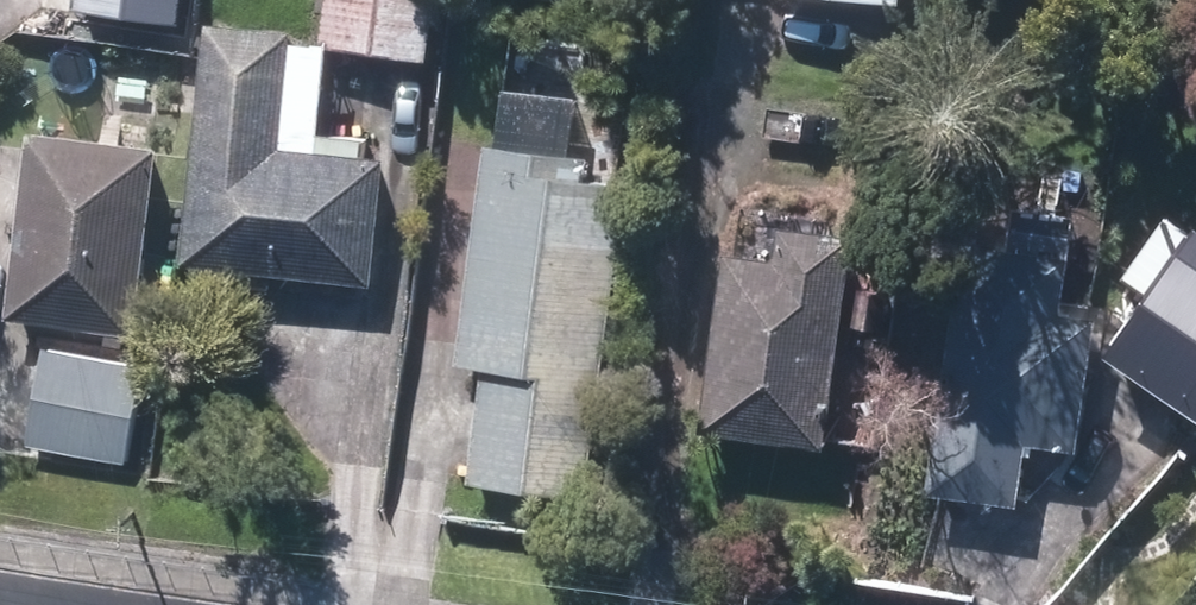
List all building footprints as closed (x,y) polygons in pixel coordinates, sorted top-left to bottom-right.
[(140,22),(144,0),(62,0),(60,10),(140,22)] [(204,27),(207,0),(171,0),(169,23),(204,27)] [(435,57),(442,0),(336,0),(331,43),(435,57)] [(227,27),(197,257),(362,277),(378,158),(290,148),(303,37),(227,27)] [(477,483),(592,499),(638,189),(600,183),(603,160),(583,158),(591,104),(511,92),(471,365),(493,369),(477,483)] [(776,144),(842,148),(844,113),(779,109),(776,144)] [(18,317),(145,335),(172,149),(45,131),(18,317)] [(1180,216),(1142,269),(1173,291),(1131,348),(1195,393),(1195,191),(1180,214),(1180,216)] [(713,426),(834,445),(867,238),(798,227),(792,260),(741,252),(713,426)] [(944,491),(1028,507),(1039,444),(1087,451),(1110,318),(1072,310),(1082,258),(986,242),(944,491)] [(39,444),(136,462),(153,369),(56,351),(39,444)]
